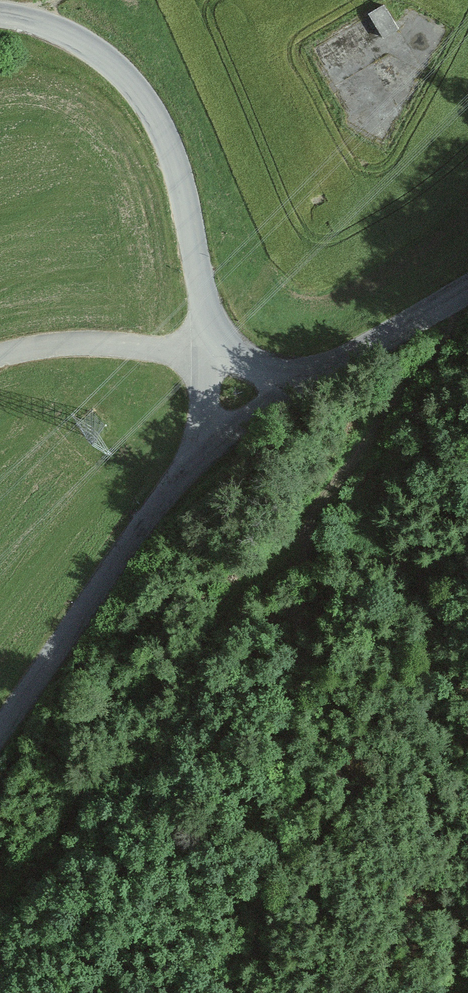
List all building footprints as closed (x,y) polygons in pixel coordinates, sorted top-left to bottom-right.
[(384,7),(368,17),(382,40),(398,31),(384,7)]
